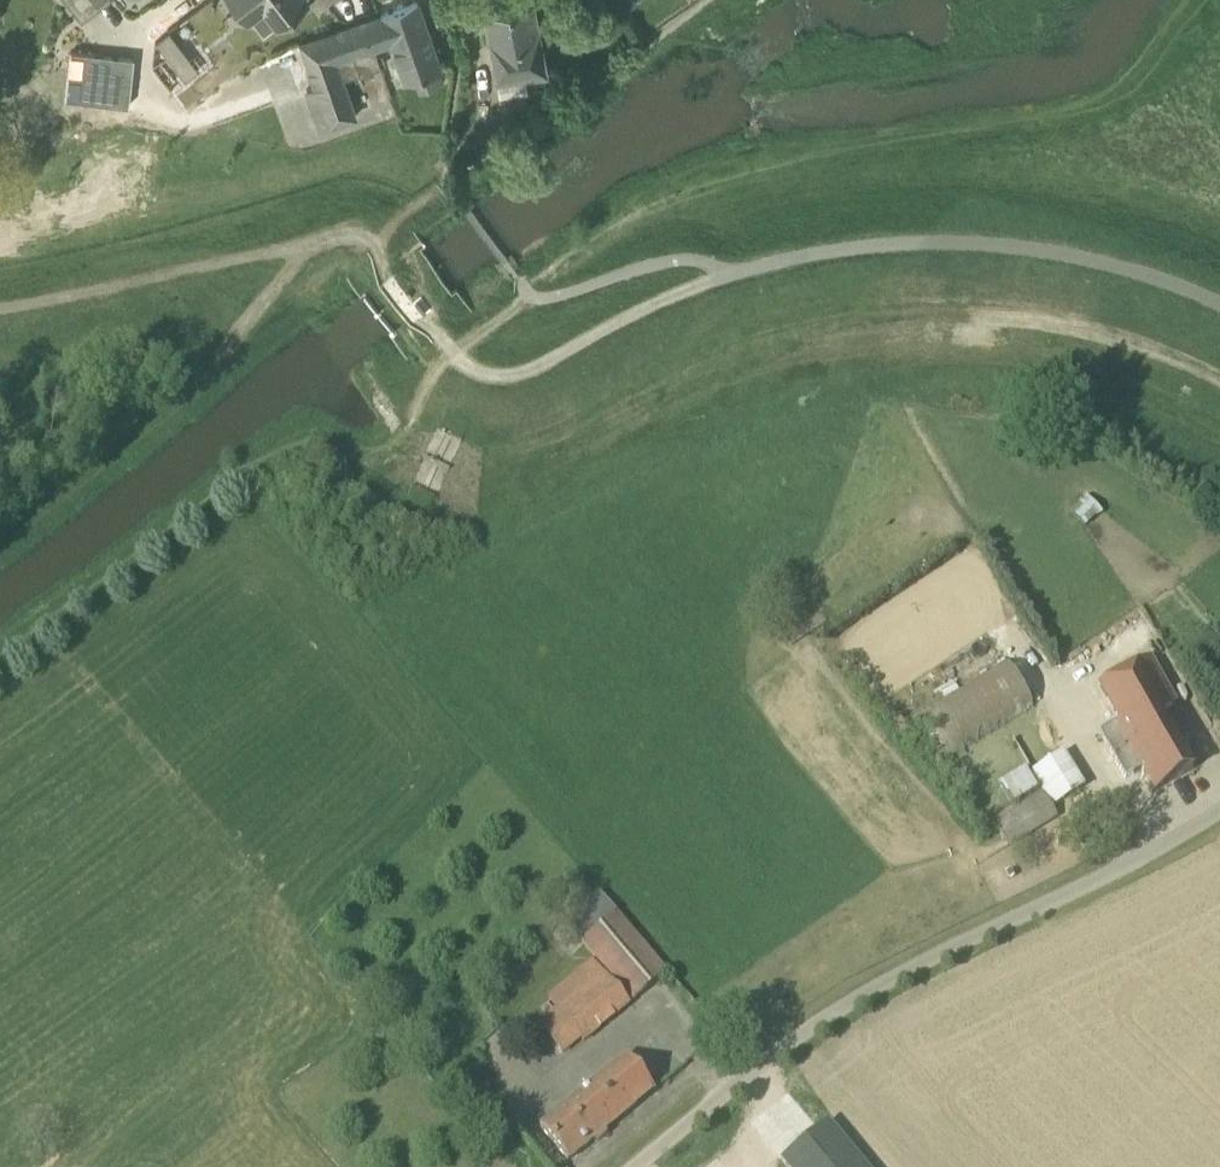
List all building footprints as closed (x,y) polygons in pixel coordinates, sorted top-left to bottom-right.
[(100,9),(93,0),(66,0),(83,22),(100,9)] [(112,0),(93,0),(100,9),(112,0)] [(308,1),(307,0),(234,0),(248,19),(250,18),(263,35),(281,21),(308,1)] [(441,68),(418,2),(379,15),(389,42),(384,44),(389,42),(403,81),(441,68)] [(536,3),(484,12),(497,86),(499,95),(547,87),(545,74),(549,73),(536,3)] [(359,73),(380,66),(374,47),(384,44),(389,42),(379,15),(297,44),(313,88),(306,91),(320,129),(354,117),(340,77),(358,71),(359,73)] [(186,81),(199,71),(170,32),(157,42),(186,81)] [(88,57),(88,106),(136,106),(136,57),(88,57)] [(1091,500),(1086,495),(1070,510),(1076,515),(1071,520),(1080,531),(1105,506),(1096,496),(1091,500)] [(943,761),(1007,721),(1033,705),(1006,662),(917,717),(943,761)] [(1192,770),(1161,714),(1176,706),(1152,662),(1102,689),(1119,719),(1100,729),(1121,767),(1136,758),(1155,791),(1192,770)] [(1041,784),(1053,805),(1083,787),(1062,753),(1032,771),(1041,784)] [(1027,766),(998,781),(1010,802),(1038,787),(1027,766)] [(1007,846),(1057,815),(1041,789),(991,821),(1007,846)] [(633,1001),(666,972),(598,893),(565,921),(633,1001)] [(586,1042),(631,1005),(593,959),(548,996),(556,1005),(537,1021),(563,1053),(582,1037),(586,1042)] [(568,1161),(654,1090),(624,1056),(538,1127),(568,1161)] [(789,1166),(867,1166),(830,1121),(782,1159),(789,1166)]
